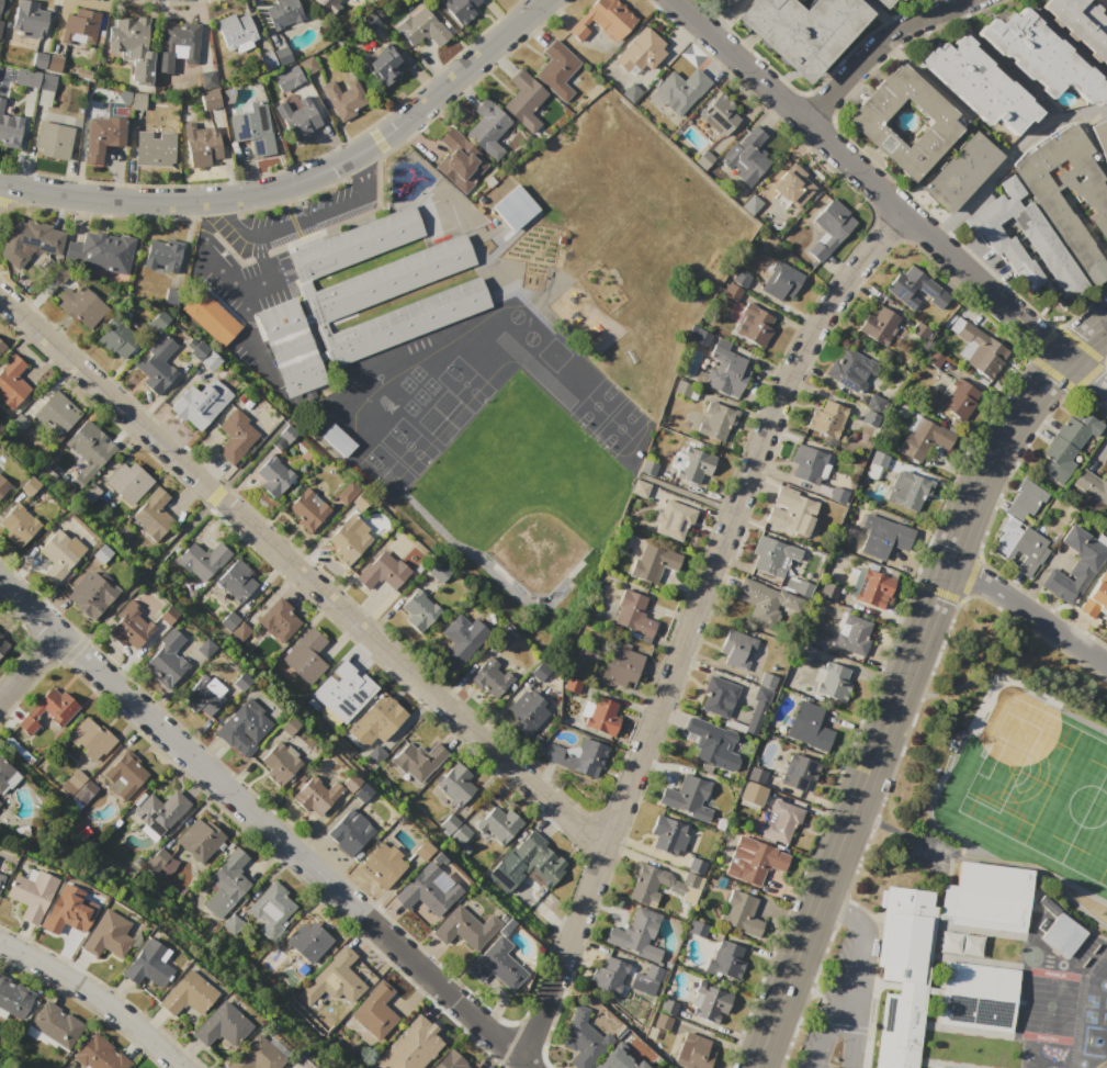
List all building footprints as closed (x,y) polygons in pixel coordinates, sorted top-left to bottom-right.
[(10,32),(16,0),(27,0),(37,2),(36,10),(48,12),(44,38),(10,32)] [(261,1),(264,0),(296,0),(303,19),(272,31),(261,1)] [(330,16),(312,0),(344,0),(330,16)] [(439,1),(440,0),(479,0),(479,1),(472,8),(476,13),(460,26),(439,1)] [(566,31),(594,0),(611,0),(635,23),(617,44),(590,20),(584,27),(588,31),(578,42),(566,31)] [(733,18),(750,0),(790,0),(801,11),(811,0),(855,0),(869,13),(805,83),(732,19),(733,18)] [(884,10),(874,0),(893,0),(884,10)] [(1041,5),(1046,0),(1088,0),(1093,4),(1095,1),(1103,9),(1100,12),(1106,18),(1106,67),(1098,59),(1096,61),(1087,54),(1091,52),(1077,38),(1074,41),(1066,33),(1068,31),(1062,24),(1060,26),(1051,19),(1053,16),(1041,5)] [(394,26),(408,14),(410,18),(425,5),(451,36),(438,48),(429,37),(414,50),(394,26)] [(1098,78),(1106,86),(1106,101),(1096,113),(1085,101),(1065,83),(1051,98),(1042,89),(1043,87),(1031,76),(1030,78),(1012,60),(1014,58),(1008,54),(1005,58),(978,32),(984,24),(986,26),(994,18),(999,22),(1010,11),(1015,15),(1024,7),(1040,22),(1039,23),(1057,40),(1059,38),(1070,49),(1069,50),(1086,67),(1087,66),(1099,77),(1098,78)] [(59,41),(66,12),(74,14),(75,8),(101,14),(92,48),(59,41)] [(214,22),(234,13),(235,18),(248,12),(259,38),(226,52),(214,22)] [(380,24),(370,31),(362,21),(372,14),(380,24)] [(109,25),(115,25),(115,19),(137,20),(137,18),(148,18),(146,46),(142,46),(142,53),(108,50),(109,25)] [(199,24),(195,66),(183,65),(183,58),(172,58),(171,74),(157,72),(160,25),(181,26),(182,22),(199,24)] [(645,24),(666,44),(662,48),(666,53),(651,70),(645,65),(640,71),(633,65),(628,71),(613,58),(645,24)] [(986,125),(919,60),(928,50),(930,52),(935,46),(937,48),(944,42),(951,48),(954,45),(953,44),(961,35),(963,36),(965,34),(974,43),(972,44),(992,63),(991,64),(1009,81),(1010,80),(1029,99),(1028,100),(1040,112),(1031,122),(1028,119),(1013,136),(994,117),(986,125)] [(553,37),(580,63),(563,82),(573,92),(563,102),(533,75),(549,58),(541,50),(553,37)] [(273,50),(285,46),(291,60),(279,65),(273,50)] [(357,59),(368,50),(370,54),(380,46),(383,49),(387,46),(406,67),(384,85),(380,79),(375,82),(357,59)] [(34,50),(47,53),(44,68),(31,66),(34,50)] [(143,58),(144,52),(154,52),(151,87),(142,86),(142,83),(134,83),(134,81),(131,81),(132,58),(143,58)] [(259,56),(271,52),(278,66),(264,70),(259,56)] [(298,60),(309,54),(317,68),(306,74),(298,60)] [(50,55),(63,57),(59,72),(47,69),(50,55)] [(913,182),(844,121),(888,71),(891,74),(901,64),(958,113),(956,115),(965,124),(913,182)] [(303,81),(281,92),(273,77),(295,66),(303,81)] [(711,82),(678,119),(663,104),(666,101),(653,89),(670,70),(682,80),(694,67),(711,82)] [(41,72),(37,89),(13,83),(16,68),(41,72)] [(200,71),(214,69),(216,86),(202,88),(200,71)] [(338,121),(318,86),(348,69),(368,104),(338,121)] [(519,69),(547,94),(530,113),(541,124),(531,134),(501,106),(517,89),(508,81),(519,69)] [(43,74),(56,76),(53,91),(39,89),(43,74)] [(632,103),(621,93),(632,82),(642,92),(632,103)] [(200,92),(216,89),(221,106),(203,110),(200,92)] [(719,91),(744,114),(722,138),(697,115),(719,91)] [(132,92),(146,93),(144,110),(131,108),(132,92)] [(273,106),(294,94),(297,101),(306,95),(321,122),(292,139),(273,106)] [(16,148),(0,145),(1,142),(0,141),(0,98),(5,99),(2,113),(23,117),(16,148)] [(484,98),(521,132),(494,161),(464,134),(478,117),(472,111),(484,98)] [(273,153),(253,156),(251,139),(233,143),(228,114),(251,111),(249,102),(264,100),(273,153)] [(82,161),(83,140),(87,142),(88,115),(124,117),(123,147),(108,146),(106,162),(82,161)] [(74,127),(67,160),(32,154),(38,120),(74,127)] [(190,168),(182,123),(194,121),(195,130),(217,126),(222,157),(210,159),(211,165),(190,168)] [(1099,182),(1106,193),(1106,243),(1089,217),(1095,213),(1089,205),(1085,207),(1077,196),(1075,198),(1069,188),(1065,190),(1063,187),(1054,192),(1106,269),(1106,274),(1092,284),(1013,168),(1021,156),(1051,136),(1053,140),(1057,138),(1054,134),(1072,122),(1092,151),(1087,155),(1104,179),(1099,182)] [(1093,128),(1106,123),(1106,165),(1093,128)] [(719,161),(753,124),(766,136),(757,145),(773,160),(747,188),(734,176),(738,171),(733,165),(728,170),(719,161)] [(449,126),(490,165),(463,193),(433,166),(449,150),(437,139),(449,126)] [(136,131),(150,131),(150,138),(158,138),(159,132),(176,132),(173,167),(134,165),(136,131)] [(950,214),(922,189),(974,131),(1003,156),(950,214)] [(693,160),(703,149),(713,159),(703,170),(693,160)] [(769,187),(793,160),(807,173),(804,177),(816,188),(795,210),(769,187)] [(1086,286),(1066,300),(1009,215),(997,224),(1007,239),(1012,236),(1027,260),(1029,258),(1044,280),(1027,292),(999,252),(994,256),(979,234),(973,237),(961,220),(999,193),(1004,200),(1007,198),(997,182),(1012,173),(1025,193),(1015,201),(1020,209),(1029,202),(1086,286)] [(538,210),(516,183),(489,205),(511,232),(538,210)] [(824,232),(811,218),(831,198),(858,222),(838,244),(837,244),(820,262),(806,250),(824,232)] [(253,313),(294,297),(300,313),(307,310),(286,252),(413,204),(425,235),(308,278),(313,290),(463,234),(475,265),(325,321),(329,334),(478,278),(490,310),(330,370),(326,360),(318,363),(326,383),(285,398),(253,313)] [(20,249),(29,257),(15,270),(0,256),(8,218),(24,222),(24,220),(50,225),(50,229),(64,232),(58,256),(20,247),(20,249)] [(63,259),(67,240),(80,244),(83,231),(93,233),(93,232),(118,237),(118,234),(134,237),(126,273),(63,259)] [(142,266),(148,237),(182,245),(176,273),(142,266)] [(803,277),(792,297),(782,293),(779,301),(759,290),(775,261),(803,277)] [(884,290),(905,262),(933,284),(925,293),(918,289),(913,296),(919,301),(911,311),(884,290)] [(736,270),(750,277),(744,289),(730,281),(736,270)] [(108,306),(87,328),(76,318),(72,321),(56,306),(61,300),(56,296),(66,286),(72,292),(81,282),(108,306)] [(728,284),(743,292),(736,302),(723,294),(728,284)] [(178,305),(196,285),(239,325),(221,345),(178,305)] [(162,301),(166,286),(179,290),(176,304),(162,301)] [(928,302),(938,289),(950,299),(940,311),(928,302)] [(746,302),(773,316),(768,327),(772,329),(761,350),(758,349),(759,347),(734,333),(744,315),(741,313),(746,302)] [(883,346),(858,327),(869,313),(873,317),(882,306),(902,323),(883,346)] [(160,310),(170,318),(160,330),(149,322),(160,310)] [(123,359),(113,350),(111,353),(95,339),(105,329),(102,326),(112,315),(139,340),(123,359)] [(958,315),(1008,350),(989,379),(964,362),(965,359),(958,353),(965,342),(948,329),(958,315)] [(917,323),(929,333),(922,342),(910,334),(917,323)] [(157,396),(140,382),(146,376),(133,366),(161,334),(177,346),(163,361),(169,366),(170,364),(179,372),(157,396)] [(734,400),(698,385),(703,372),(707,373),(713,358),(709,357),(716,337),(731,341),(726,351),(747,360),(744,369),(746,370),(734,400)] [(207,349),(199,359),(189,351),(199,340),(207,349)] [(823,373),(834,358),(838,361),(846,347),(874,366),(857,394),(823,373)] [(931,349),(944,358),(937,369),(924,360),(931,349)] [(211,350),(222,360),(211,372),(200,362),(211,350)] [(11,411),(0,401),(0,368),(13,353),(26,366),(18,375),(31,387),(11,411)] [(956,375),(983,394),(963,421),(937,403),(942,395),(940,394),(948,382),(950,383),(956,375)] [(168,407),(190,384),(197,391),(210,378),(230,396),(196,434),(168,407)] [(677,380),(691,385),(687,397),(673,392),(677,380)] [(56,390),(83,414),(60,440),(33,416),(56,390)] [(863,406),(869,394),(884,401),(879,413),(863,406)] [(709,398),(741,412),(733,429),(727,428),(722,442),(696,431),(700,420),(704,423),(708,415),(703,413),(709,398)] [(806,429),(814,409),(820,411),(824,400),(845,408),(834,439),(806,429)] [(231,466),(215,451),(228,436),(218,426),(235,407),(248,419),(246,421),(260,435),(231,466)] [(1038,466),(1046,456),(1041,452),(1068,415),(1072,419),(1080,407),(1105,425),(1096,437),(1089,432),(1070,460),(1076,465),(1062,484),(1038,466)] [(859,421),(863,411),(877,415),(872,427),(859,421)] [(30,423),(18,436),(7,426),(19,413),(30,423)] [(896,451),(916,414),(938,426),(919,462),(896,451)] [(70,483),(87,464),(81,459),(82,458),(74,449),(71,450),(65,445),(86,420),(110,442),(93,460),(97,463),(84,476),(88,480),(79,490),(70,483)] [(354,445),(330,422),(319,434),(342,457),(354,445)] [(269,443),(285,425),(296,434),(280,452),(269,443)] [(795,443),(827,456),(815,486),(791,476),(795,463),(789,461),(795,443)] [(715,457),(708,476),(702,474),(698,485),(673,475),(686,445),(715,457)] [(876,451),(889,457),(879,481),(866,475),(876,451)] [(273,501),(258,486),(263,480),(253,471),(270,453),(286,469),(287,466),(296,474),(273,501)] [(105,483),(127,459),(154,482),(132,507),(105,483)] [(654,477),(642,472),(646,460),(659,464),(654,477)] [(1100,480),(1106,471),(1106,509),(1072,483),(1084,468),(1100,480)] [(903,470),(930,481),(917,513),(885,499),(897,472),(903,470)] [(20,487),(30,475),(39,485),(30,496),(20,487)] [(10,485),(0,496),(0,476),(10,485)] [(1004,513),(1019,488),(1016,486),(1023,477),(1048,495),(1026,528),(1009,516),(1004,513)] [(350,480),(360,488),(346,504),(336,495),(350,480)] [(636,480),(651,485),(645,498),(631,493),(636,480)] [(80,494),(91,481),(102,491),(91,504),(80,494)] [(778,484),(798,492),(797,495),(817,503),(804,538),(764,521),(770,505),(784,510),(786,506),(772,501),(778,484)] [(833,486),(848,492),(843,504),(828,498),(833,486)] [(158,487),(169,498),(161,507),(177,521),(156,544),(129,520),(158,487)] [(330,510),(309,533),(295,521),(298,518),(287,508),(306,488),(330,510)] [(360,490),(371,499),(361,510),(350,501),(360,490)] [(696,509),(682,543),(653,531),(656,524),(652,521),(656,509),(662,510),(666,498),(696,509)] [(8,530),(0,524),(0,520),(15,502),(41,524),(20,548),(3,535),(8,530)] [(867,513),(915,530),(907,551),(891,544),(885,561),(860,552),(866,536),(859,533),(867,513)] [(346,566),(321,546),(350,514),(374,535),(346,566)] [(1009,516),(1026,528),(1051,546),(1028,580),(1014,570),(1024,557),(1009,547),(1004,557),(992,548),(1003,531),(999,529),(1009,516)] [(1098,533),(1106,539),(1106,555),(1071,606),(1040,584),(1051,567),(1072,582),(1074,577),(1066,572),(1077,558),(1073,554),(1074,552),(1059,541),(1072,524),(1094,540),(1098,533)] [(55,585),(42,574),(52,562),(37,551),(57,529),(70,540),(72,537),(87,550),(55,585)] [(757,535),(801,551),(798,561),(789,558),(781,578),(752,567),(757,555),(750,552),(757,535)] [(205,584),(190,571),(189,573),(176,562),(193,542),(204,551),(206,549),(208,551),(217,540),(233,553),(205,584)] [(626,575),(634,557),(639,559),(645,541),(680,555),(674,572),(663,567),(655,587),(626,575)] [(91,555),(102,544),(112,552),(101,564),(91,555)] [(410,571),(393,589),(382,578),(379,582),(376,581),(369,589),(355,578),(382,550),(395,561),(397,559),(410,571)] [(434,557),(451,571),(450,573),(440,584),(423,569),(434,557)] [(215,583),(236,559),(260,581),(238,605),(215,583)] [(93,621),(65,596),(89,569),(98,576),(102,571),(112,581),(111,582),(121,591),(93,621)] [(866,569),(895,578),(884,610),(855,600),(866,569)] [(1078,609),(1106,569),(1106,611),(1106,612),(1099,608),(1092,619),(1078,609)] [(798,580),(813,585),(807,597),(793,592),(784,588),(789,576),(798,580)] [(742,577),(804,600),(790,637),(747,620),(753,606),(734,598),(742,577)] [(825,582),(839,587),(835,600),(821,595),(825,582)] [(419,633),(405,620),(409,616),(400,607),(418,587),(425,594),(423,596),(432,604),(433,602),(441,608),(419,633)] [(649,639),(612,623),(620,606),(617,605),(623,588),(647,597),(642,612),(645,614),(645,617),(656,621),(649,639)] [(278,596),(292,608),(290,610),(302,621),(283,642),(275,634),(273,637),(256,621),(278,596)] [(129,599),(137,607),(135,609),(139,612),(137,616),(142,620),(145,616),(156,626),(135,649),(126,641),(122,647),(103,630),(129,599)] [(168,605),(178,614),(168,626),(158,617),(168,605)] [(230,610),(240,619),(229,631),(219,622),(230,610)] [(488,632),(454,671),(439,657),(452,642),(440,631),(458,611),(470,622),(473,619),(488,632)] [(846,614),(872,623),(867,638),(870,639),(863,656),(832,645),(837,631),(844,633),(846,626),(843,623),(846,614)] [(230,633),(241,621),(252,631),(241,643),(230,633)] [(166,689),(142,667),(162,644),(158,641),(171,627),(185,639),(174,651),(189,664),(166,689)] [(308,686),(281,661),(312,627),(327,641),(315,654),(327,665),(308,686)] [(502,648),(493,639),(504,628),(512,636),(502,648)] [(746,672),(715,660),(727,628),(758,640),(746,672)] [(807,628),(822,633),(816,647),(803,641),(807,628)] [(10,642),(0,653),(0,633),(10,642)] [(241,647),(252,634),(255,637),(258,633),(269,642),(267,644),(270,648),(272,645),(276,650),(263,665),(241,647)] [(205,638),(216,648),(206,659),(195,649),(205,638)] [(801,642),(815,648),(811,661),(797,655),(801,642)] [(611,643),(644,656),(632,688),(598,675),(611,643)] [(465,679),(487,654),(498,665),(495,668),(501,674),(505,671),(513,678),(495,698),(483,688),(479,692),(465,679)] [(826,661),(850,670),(846,682),(852,684),(845,704),(815,693),(818,683),(812,681),(817,666),(823,668),(826,661)] [(529,673),(540,662),(550,672),(540,683),(529,673)] [(375,686),(342,724),(331,715),(343,701),(330,689),(348,670),(358,678),(361,674),(375,686)] [(251,682),(241,692),(231,683),(241,672),(251,682)] [(760,672),(777,678),(772,689),(756,684),(760,672)] [(179,700),(204,673),(210,678),(212,676),(225,688),(221,694),(225,698),(207,717),(197,708),(193,713),(179,700)] [(727,719),(701,709),(707,694),(702,693),(709,674),(741,687),(727,719)] [(566,676),(581,682),(577,694),(562,688),(566,676)] [(15,724),(50,686),(59,694),(61,692),(79,706),(59,728),(50,720),(53,718),(42,709),(32,720),(38,726),(30,737),(15,724)] [(757,686),(772,692),(755,735),(744,731),(756,701),(752,699),(757,686)] [(527,738),(511,723),(515,719),(505,711),(523,690),(528,694),(532,688),(549,702),(544,708),(549,712),(527,738)] [(305,701),(315,690),(324,698),(314,709),(305,701)] [(382,742),(375,737),(365,749),(347,732),(382,693),(406,715),(382,742)] [(581,726),(594,695),(618,705),(613,715),(619,718),(611,737),(581,726)] [(245,760),(214,732),(245,697),(274,722),(255,745),(257,747),(245,760)] [(799,699),(824,708),(817,724),(835,731),(827,752),(786,737),(799,699)] [(690,716),(724,729),(736,733),(728,752),(741,756),(734,774),(693,758),(698,749),(693,746),(698,737),(685,731),(690,716)] [(67,739),(87,717),(98,727),(100,724),(116,740),(95,764),(82,752),(84,749),(77,742),(75,745),(67,739)] [(279,728),(290,717),(298,726),(289,737),(279,728)] [(595,779),(543,758),(550,743),(565,749),(577,746),(580,737),(610,749),(602,769),(599,768),(595,779)] [(279,787),(263,774),(268,768),(259,760),(276,740),(285,746),(287,744),(297,753),(295,756),(301,762),(279,787)] [(448,753),(418,787),(389,762),(407,742),(415,749),(418,745),(426,752),(436,742),(448,753)] [(375,745),(386,755),(377,765),(366,755),(375,745)] [(148,774),(124,801),(106,786),(110,783),(102,776),(126,749),(139,760),(136,763),(148,774)] [(791,752),(822,763),(814,783),(807,780),(803,791),(780,784),(791,752)] [(15,774),(0,792),(0,760),(15,774)] [(459,807),(434,786),(455,762),(471,776),(466,780),(475,788),(459,807)] [(71,795),(61,786),(76,768),(87,777),(71,795)] [(350,792),(340,784),(350,772),(360,782),(350,792)] [(657,801),(664,786),(677,791),(684,773),(711,783),(704,800),(701,799),(699,805),(712,810),(708,823),(688,816),(689,812),(677,808),(677,809),(657,801)] [(342,789),(314,821),(290,799),(310,776),(326,789),(334,782),(342,789)] [(89,779),(98,788),(83,805),(74,797),(89,779)] [(155,843),(139,830),(144,824),(132,814),(162,779),(189,803),(155,843)] [(746,780),(767,788),(760,807),(739,799),(746,780)] [(362,783),(372,791),(361,803),(351,796),(362,783)] [(775,799),(806,810),(800,827),(795,824),(788,845),(761,835),(767,820),(772,822),(776,814),(769,812),(775,799)] [(522,822),(502,845),(485,830),(482,833),(475,828),(494,806),(504,814),(508,810),(522,822)] [(348,858),(334,845),(336,843),(326,834),(349,808),(373,830),(348,858)] [(177,840),(199,814),(225,837),(202,864),(177,840)] [(452,836),(462,827),(449,814),(439,824),(452,836)] [(656,816),(689,828),(678,857),(651,847),(656,835),(649,833),(656,816)] [(567,867),(547,889),(510,854),(532,831),(545,844),(544,846),(567,867)] [(739,835),(777,848),(777,851),(790,856),(783,873),(770,867),(769,870),(766,868),(759,887),(725,874),(739,835)] [(422,840),(434,851),(423,863),(411,852),(422,840)] [(406,865),(385,889),(359,866),(381,842),(387,847),(389,845),(402,855),(398,858),(406,865)] [(161,867),(155,875),(144,865),(160,846),(171,856),(170,857),(171,858),(179,862),(173,870),(165,876),(161,867)] [(218,920),(202,904),(216,889),(206,880),(236,847),(262,870),(218,920)] [(463,874),(458,879),(439,862),(437,864),(431,859),(439,851),(463,874)] [(690,857),(705,863),(700,875),(686,869),(690,857)] [(393,897),(431,861),(443,873),(433,881),(442,890),(453,880),(463,891),(436,918),(417,897),(405,909),(393,897)] [(957,861),(1032,870),(1025,934),(948,924),(949,914),(938,913),(942,882),(953,885),(957,861)] [(686,885),(681,896),(666,889),(667,887),(657,884),(654,891),(660,893),(655,910),(628,899),(641,863),(674,876),(673,879),(681,884),(686,872),(700,877),(696,889),(686,885)] [(36,926),(19,919),(25,904),(4,896),(14,873),(26,878),(31,868),(36,872),(37,869),(57,878),(36,926)] [(271,943),(258,931),(267,922),(260,917),(257,921),(246,911),(273,880),(287,892),(284,896),(295,907),(279,925),(283,929),(271,943)] [(61,882),(98,901),(82,933),(63,924),(57,935),(39,926),(61,882)] [(936,907),(917,1067),(872,1067),(881,991),(901,993),(902,981),(880,978),(881,967),(873,967),(883,886),(934,891),(933,907),(936,907)] [(732,889),(758,898),(750,918),(766,923),(760,937),(716,922),(721,912),(723,913),(732,889)] [(430,932),(456,903),(481,925),(490,915),(500,924),(475,953),(454,933),(444,944),(430,932)] [(602,942),(609,926),(621,931),(624,922),(629,924),(635,904),(660,914),(648,945),(660,951),(656,963),(642,957),(602,942)] [(102,908),(128,923),(123,933),(131,938),(120,958),(101,947),(95,957),(80,948),(102,908)] [(1058,912),(1102,944),(1081,971),(1038,938),(1058,912)] [(244,923),(233,935),(222,926),(233,914),(244,923)] [(284,941),(306,915),(334,940),(312,965),(284,941)] [(690,919),(708,925),(703,938),(686,932),(690,919)] [(981,935),(940,931),(938,951),(979,956),(981,935)] [(499,935),(511,946),(504,954),(526,974),(511,991),(489,971),(479,982),(464,969),(478,953),(481,955),(499,935)] [(120,976),(146,936),(165,948),(157,959),(171,968),(158,988),(140,977),(135,986),(120,976)] [(704,954),(699,969),(711,975),(713,969),(736,980),(743,959),(736,956),(742,947),(716,938),(710,957),(704,954)] [(296,996),(330,959),(329,957),(342,944),(357,957),(347,967),(366,986),(350,1004),(339,994),(334,1001),(324,991),(308,1008),(296,996)] [(256,962),(270,946),(281,956),(267,971),(256,962)] [(615,992),(588,982),(599,954),(626,964),(615,992)] [(947,960),(1019,969),(1012,1032),(939,1023),(947,960)] [(644,976),(648,964),(662,969),(657,981),(644,976)] [(214,993),(195,1014),(184,1004),(181,1008),(180,1007),(170,1018),(155,1004),(187,969),(214,993)] [(23,1019),(0,1008),(0,976),(35,992),(23,1019)] [(350,1015),(369,996),(368,993),(381,979),(393,991),(382,1003),(398,1019),(377,1041),(350,1015)] [(697,982),(732,994),(725,1013),(720,1012),(715,1024),(690,1015),(693,1008),(689,1005),(697,982)] [(613,1041),(606,1032),(601,1037),(585,1022),(587,1013),(591,1004),(577,999),(561,1046),(574,1052),(575,1049),(577,1052),(567,1061),(574,1067),(588,1067),(613,1041)] [(664,999),(678,1003),(674,1016),(659,1011),(664,999)] [(69,1049),(31,1025),(46,1000),(84,1024),(69,1049)] [(189,1034),(219,1000),(249,1026),(231,1047),(218,1036),(215,1039),(214,1037),(204,1048),(189,1034)] [(443,1044),(420,1067),(381,1067),(373,1060),(418,1013),(429,1024),(430,1022),(438,1030),(433,1034),(443,1044)] [(658,1013),(673,1019),(668,1032),(653,1026),(658,1013)] [(716,1052),(711,1067),(683,1067),(684,1067),(674,1063),(685,1031),(710,1041),(708,1048),(716,1052)] [(131,1063),(126,1067),(80,1067),(70,1060),(93,1032),(131,1063)] [(284,1060),(276,1067),(252,1067),(250,1066),(248,1067),(224,1067),(256,1034),(284,1060)] [(639,1059),(648,1067),(591,1067),(618,1039),(629,1049),(624,1054),(634,1064),(639,1059)] [(465,1065),(469,1067),(432,1067),(451,1047),(467,1063),(465,1065)]
